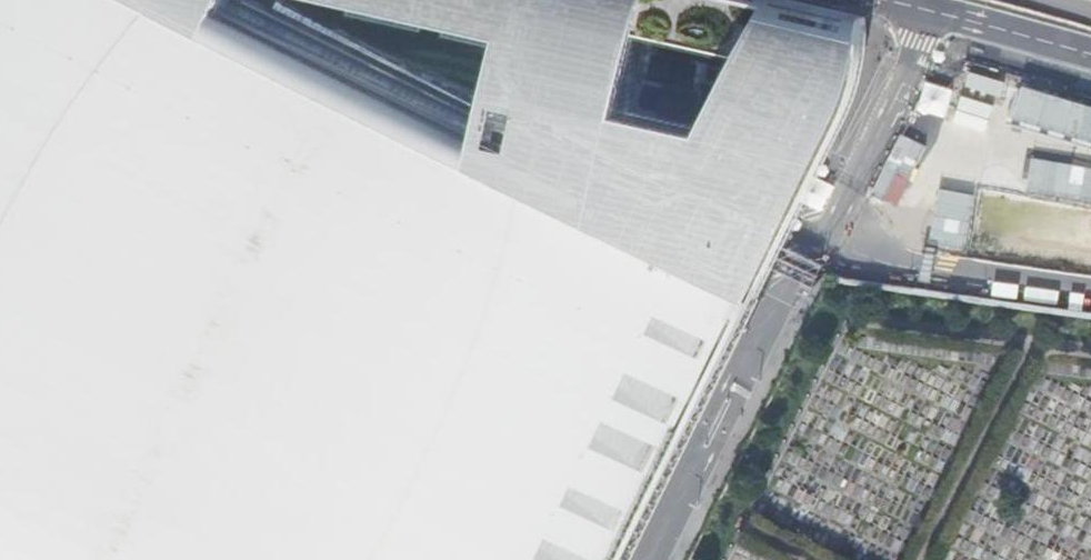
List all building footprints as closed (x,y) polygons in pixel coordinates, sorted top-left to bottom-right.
[(770,288),(849,92),(852,79),(852,67),(849,58),(841,50),(830,45),(636,0),(424,0),(513,20),(491,124),(239,0),(0,0),(0,559),(635,559),(770,288)] [(1082,543),(1043,544),(1044,552),(1022,553),(1023,559),(1083,559),(1082,543)]
